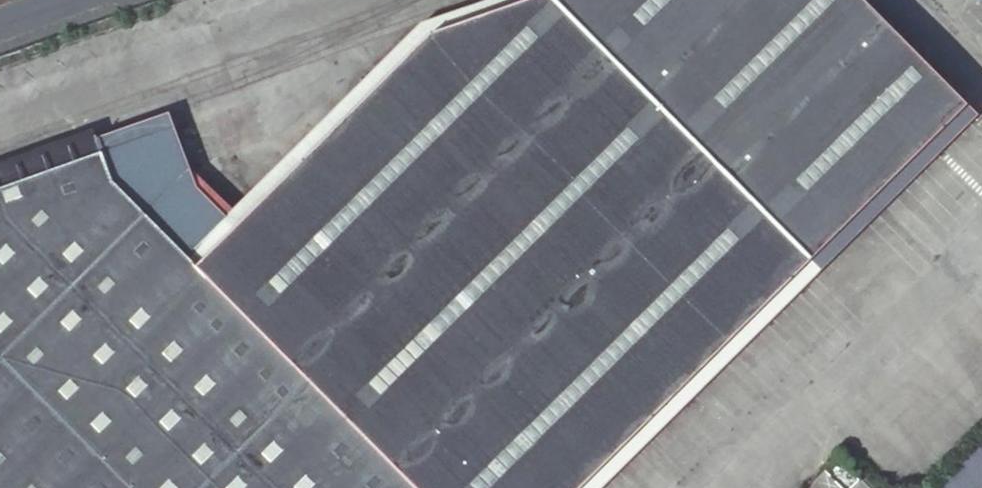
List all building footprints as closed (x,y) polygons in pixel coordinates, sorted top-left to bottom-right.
[(763,324),(973,114),(860,0),(488,0),(422,24),(234,212),(227,205),(203,181),(171,115),(0,176),(0,487),(595,487),(763,324)] [(234,212),(422,24),(420,25),(404,31),(227,205),(234,212)] [(171,115),(165,102),(96,127),(0,161),(0,176),(171,115)] [(595,487),(611,487),(981,124),(981,123),(973,114),(763,324),(595,487)] [(940,487),(981,487),(981,447),(940,487)]
